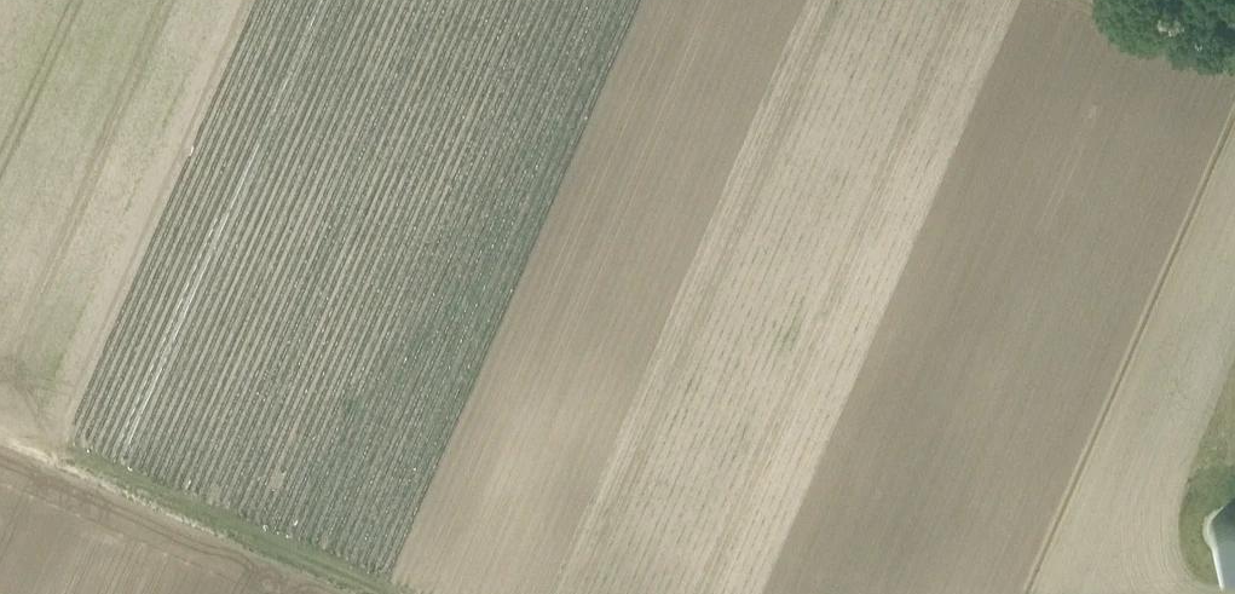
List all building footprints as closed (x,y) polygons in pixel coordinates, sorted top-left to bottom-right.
[(1224,512),(1218,514),(1214,517),(1210,522),(1209,527),(1209,533),(1210,538),(1214,543),(1218,546),(1224,548),(1229,548),(1234,546),(1234,514),(1229,512),(1224,512)]
